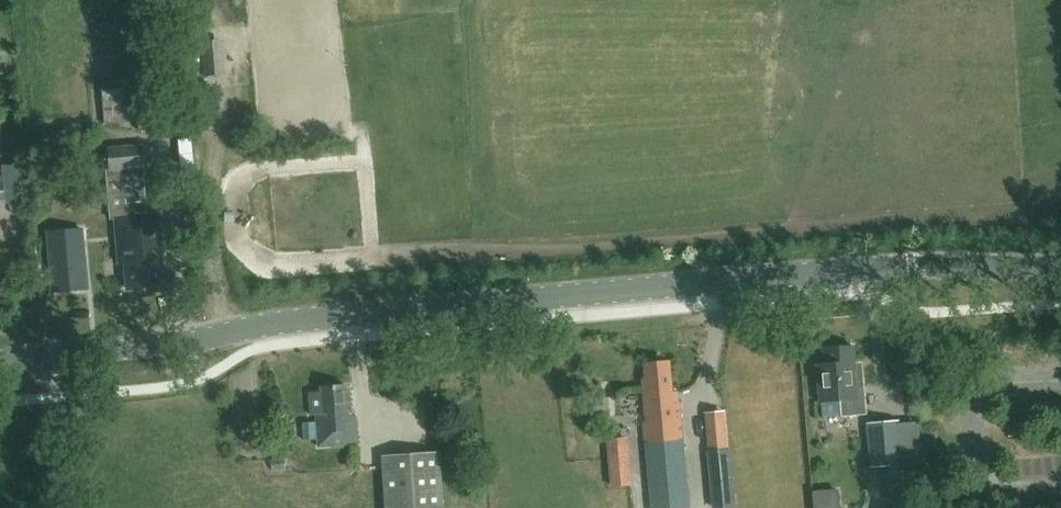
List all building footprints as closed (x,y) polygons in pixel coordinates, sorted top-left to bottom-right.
[(223,40),(200,43),(204,76),(226,74),(223,40)] [(139,130),(149,130),(144,77),(134,77),(139,130)] [(105,124),(137,122),(134,98),(103,101),(105,124)] [(164,214),(147,216),(143,167),(141,145),(109,148),(111,171),(106,171),(110,220),(115,219),(119,263),(125,263),(128,290),(165,286),(162,247),(167,246),(164,214)] [(82,228),(48,232),(54,291),(87,288),(82,228)] [(865,414),(861,371),(855,372),(853,347),(824,349),(825,365),(824,365),(820,366),(818,369),(817,373),(819,403),(840,401),(842,416),(865,414)] [(672,393),(669,361),(644,363),(646,379),(642,379),(646,423),(644,424),(652,507),(687,507),(687,501),(678,402),(677,402),(676,393),(672,393)] [(358,443),(356,416),(352,416),(350,389),(347,389),(347,385),(321,387),(322,393),(310,394),(311,414),(316,414),(318,446),(358,443)] [(913,465),(901,465),(897,421),(869,423),(872,468),(888,467),(890,482),(888,483),(888,492),(915,491),(913,465)] [(638,484),(636,437),(616,438),(618,485),(638,484)] [(708,451),(713,507),(737,507),(731,450),(708,451)] [(439,453),(382,456),(384,507),(441,507),(439,453)]
